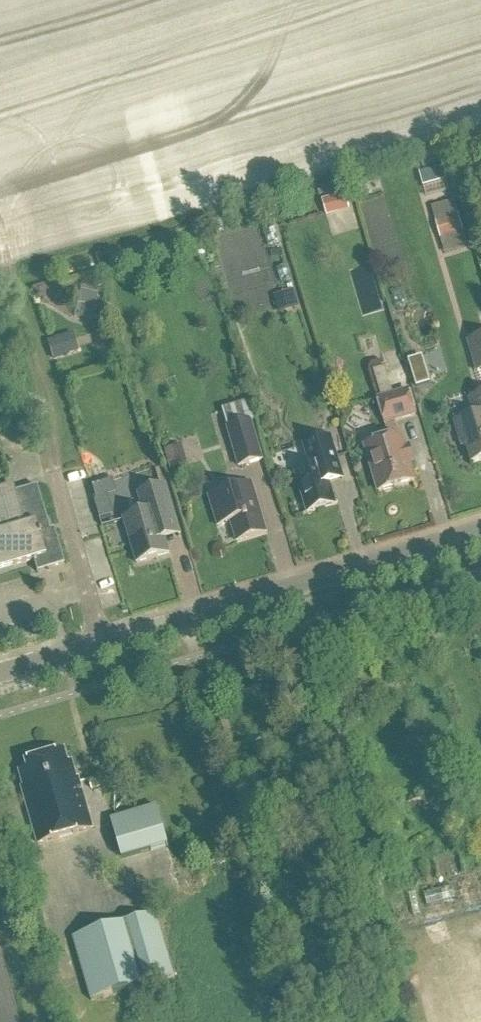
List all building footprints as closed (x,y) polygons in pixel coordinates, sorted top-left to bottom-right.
[(440,156),(421,161),(424,172),(443,166),(440,156)] [(444,169),(420,175),(424,188),(447,181),(444,169)] [(323,203),(328,218),(350,211),(345,196),(323,203)] [(437,225),(442,241),(464,234),(459,218),(437,225)] [(251,309),(273,302),(268,287),(279,283),(261,228),(218,241),(236,295),(245,292),(251,309)] [(297,292),(275,299),(280,317),(302,311),(297,292)] [(82,294),(79,307),(98,311),(101,298),(82,294)] [(478,375),(480,375),(480,339),(469,343),(478,375)] [(386,371),(374,374),(382,400),(394,396),(386,371)] [(400,438),(396,423),(416,417),(410,394),(379,403),(386,426),(390,441),(400,438)] [(470,401),(477,422),(457,428),(463,449),(467,447),(473,466),(480,464),(480,398),(470,401)] [(223,413),(228,431),(240,469),(263,462),(251,424),(255,423),(250,405),(223,413)] [(416,483),(402,437),(400,438),(390,441),(366,448),(379,494),(416,483)] [(304,447),(308,461),(311,471),(296,475),(308,516),(337,507),(328,479),(342,475),(331,439),(304,447)] [(188,445),(171,449),(176,470),(194,466),(188,445)] [(267,536),(252,486),(210,499),(219,529),(232,525),(238,544),(267,536)] [(33,563),(36,574),(63,566),(53,532),(49,533),(36,488),(14,495),(12,488),(0,492),(0,573),(33,563)] [(181,537),(175,517),(167,488),(139,496),(145,516),(124,522),(137,566),(170,556),(166,541),(181,537)] [(39,846),(93,831),(79,781),(77,781),(72,765),(69,766),(65,753),(27,764),(29,772),(20,774),(25,790),(23,791),(39,846)] [(90,784),(92,792),(106,788),(103,779),(90,783),(90,784)] [(122,862),(169,849),(158,810),(122,820),(111,823),(115,837),(122,862)] [(92,1003),(144,988),(176,979),(157,916),(74,940),(92,1003)]
